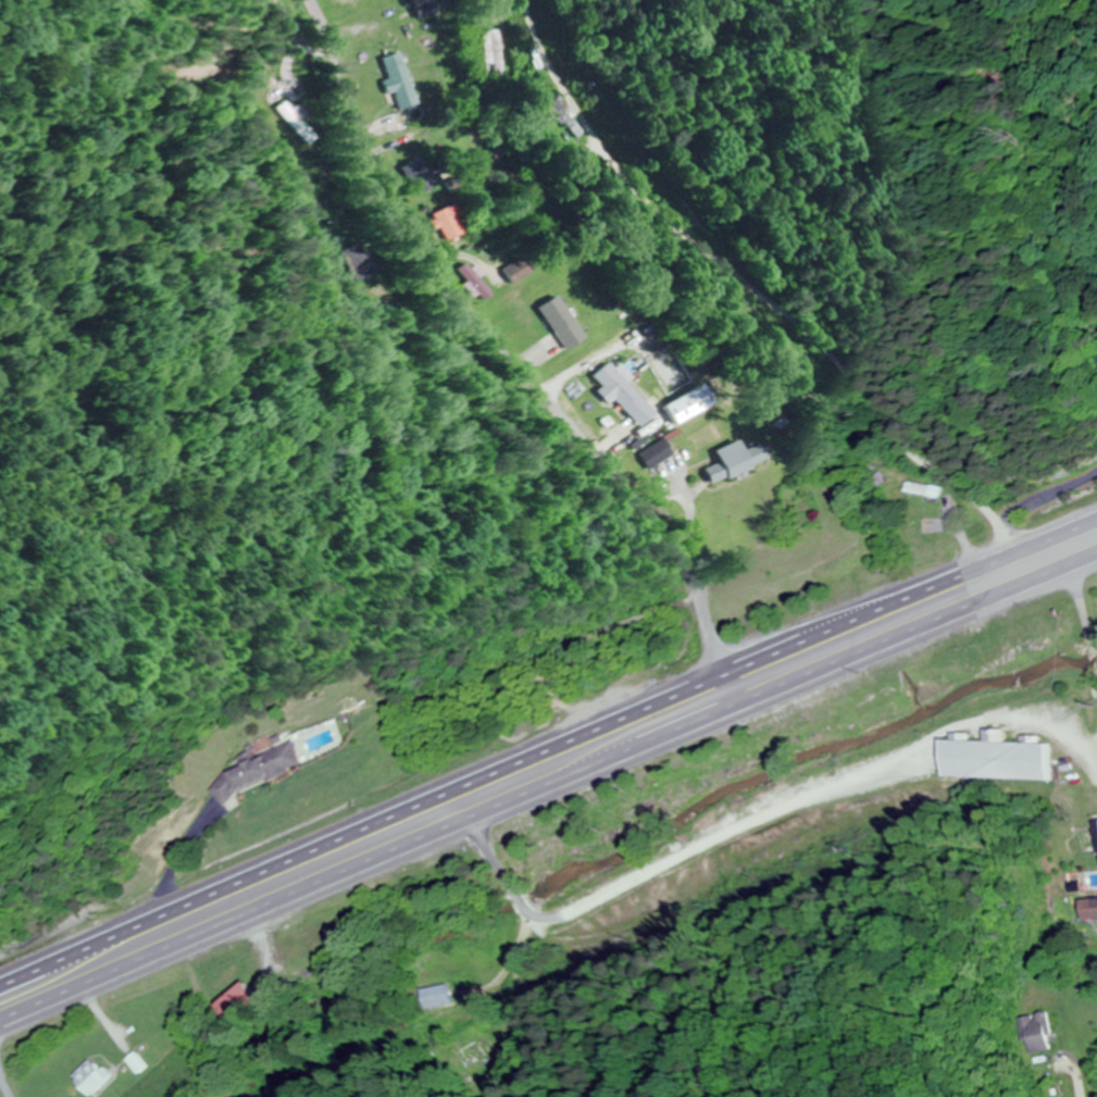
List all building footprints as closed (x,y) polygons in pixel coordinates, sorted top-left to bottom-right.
[(435,2),(418,8),(422,18),(438,12),(435,2)] [(483,30),(482,80),(504,80),(505,31),(483,30)] [(409,65),(418,63),(413,44),(385,53),(402,111),(421,105),(409,65)] [(304,120),(309,116),(302,106),(296,111),(288,102),(280,109),(310,147),(320,139),(304,120)] [(421,196),(443,184),(429,157),(407,168),(421,196)] [(469,234),(455,206),(435,215),(448,243),(469,234)] [(346,252),(364,283),(382,273),(365,242),(346,252)] [(516,286),(534,273),(523,258),(505,271),(516,286)] [(542,308),(571,353),(589,341),(560,296),(542,308)] [(660,415),(611,362),(596,375),(607,387),(603,391),(615,404),(618,401),(644,429),(660,415)] [(717,406),(706,385),(667,406),(678,427),(717,406)] [(675,458),(667,442),(648,452),(656,467),(675,458)] [(723,459),(731,479),(769,464),(761,444),(723,459)] [(909,493),(942,499),(944,488),(911,482),(909,493)] [(947,777),(1057,782),(1059,741),(1028,739),(1028,742),(1013,741),(1014,730),(992,729),(992,739),(959,738),(959,740),(949,739),(947,777)] [(311,766),(300,743),(215,780),(225,803),(311,766)] [(1083,899),(1083,921),(1096,921),(1096,899),(1083,899)] [(242,1022),(273,1003),(260,982),(229,1001),(242,1022)] [(426,990),(431,1010),(458,1004),(454,984),(426,990)] [(1020,1041),(1029,1040),(1030,1053),(1056,1051),(1053,1014),(1018,1017),(1020,1041)] [(154,1067),(141,1052),(132,1060),(144,1074),(154,1067)] [(97,1096),(116,1078),(95,1057),(76,1076),(97,1096)]
